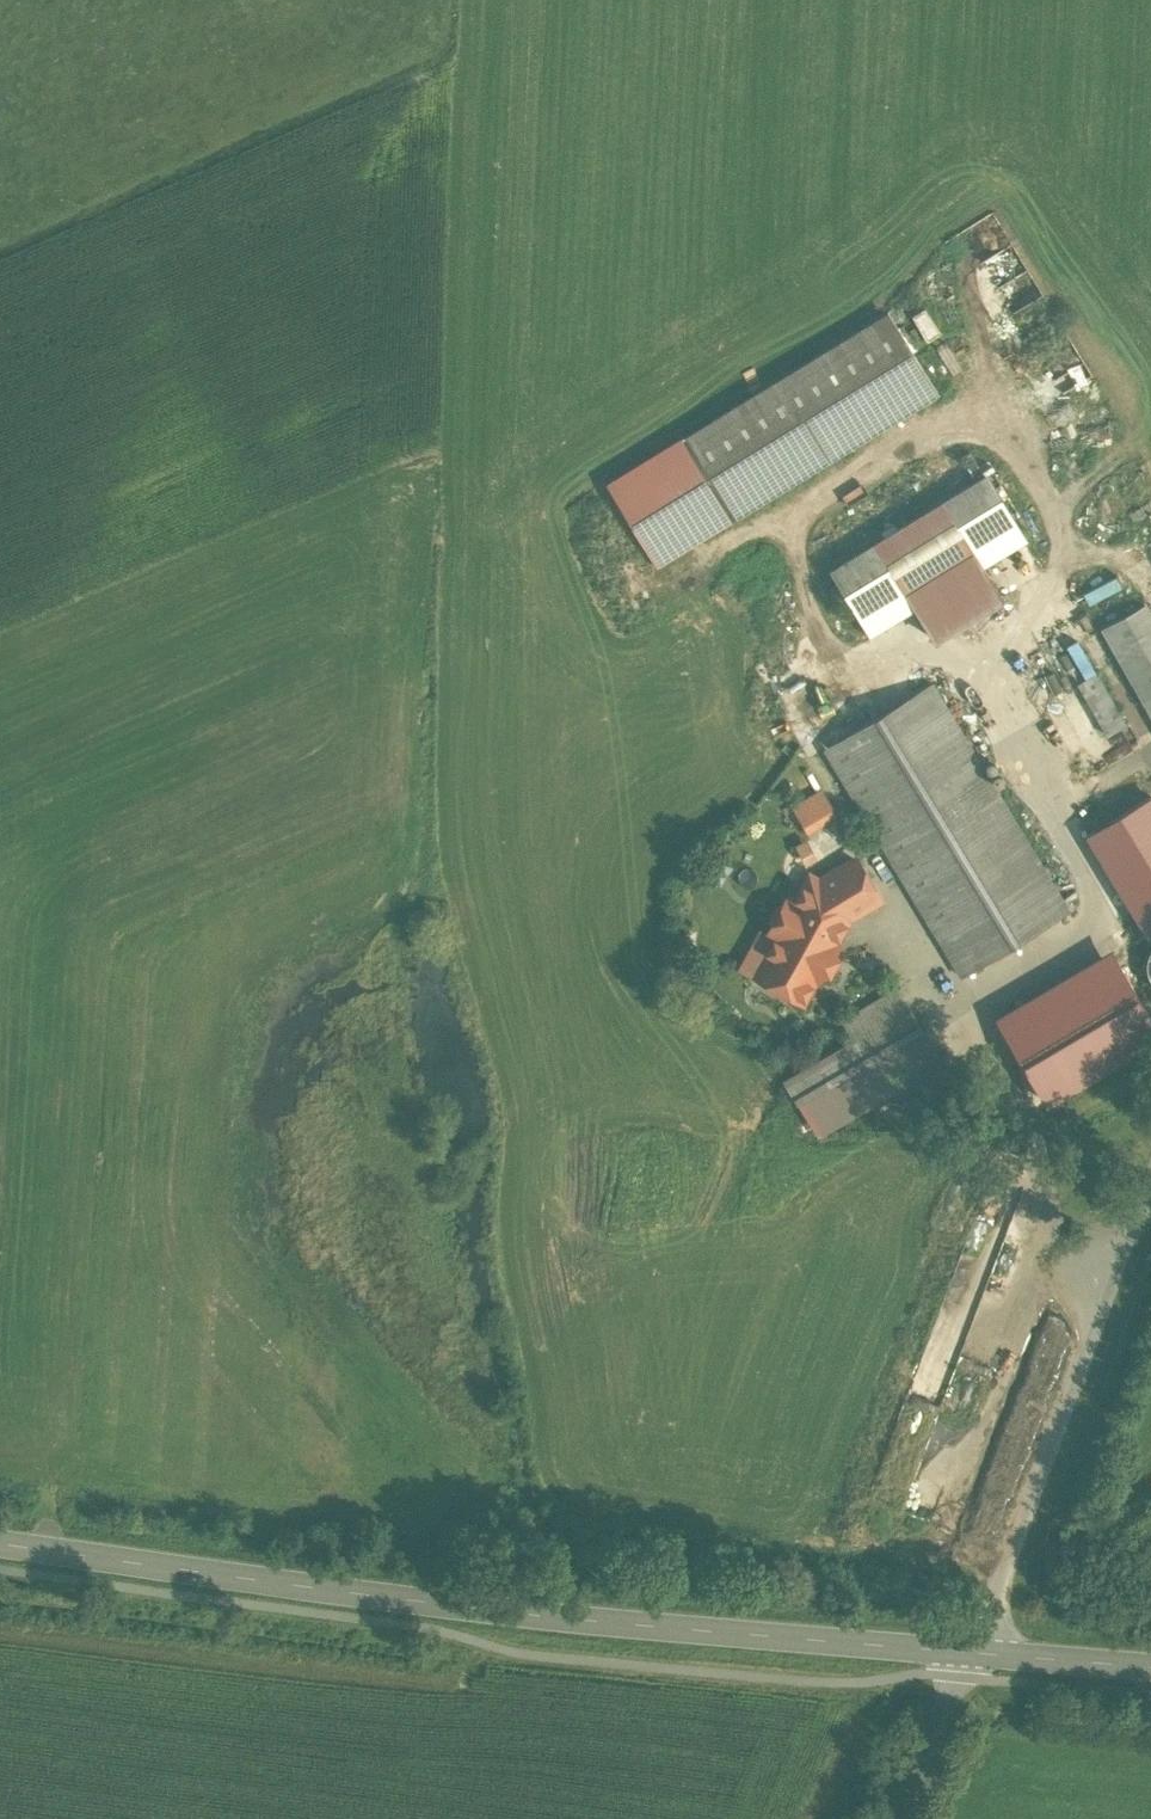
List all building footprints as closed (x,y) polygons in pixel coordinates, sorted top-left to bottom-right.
[(888,311),(607,483),(656,566),(681,550),(938,393),(888,311)] [(989,474),(831,570),(870,634),(915,607),(983,566),(1028,538),(989,474)] [(983,566),(915,607),(933,636),(1001,594),(983,566)] [(1146,603),(1104,626),(1150,709),(1150,612),(1146,603)] [(1126,723),(1097,672),(1079,682),(1108,734),(1126,723)] [(1069,911),(932,682),(826,746),(964,975),(1069,911)] [(1101,802),(1150,887),(1150,772),(1101,802)] [(856,857),(814,883),(803,902),(791,895),(786,903),(779,906),(772,918),(774,925),(787,932),(763,976),(804,999),(817,976),(819,977),(837,944),(835,942),(850,916),(880,898),(856,857)] [(1015,1049),(1045,1099),(1150,1035),(1150,988),(1142,972),(1015,1049)] [(915,1013),(884,1031),(869,1005),(843,1021),(856,1043),(884,1093),(942,1060),(915,1013)] [(856,1043),(788,1083),(817,1132),(884,1093),(856,1043)]
